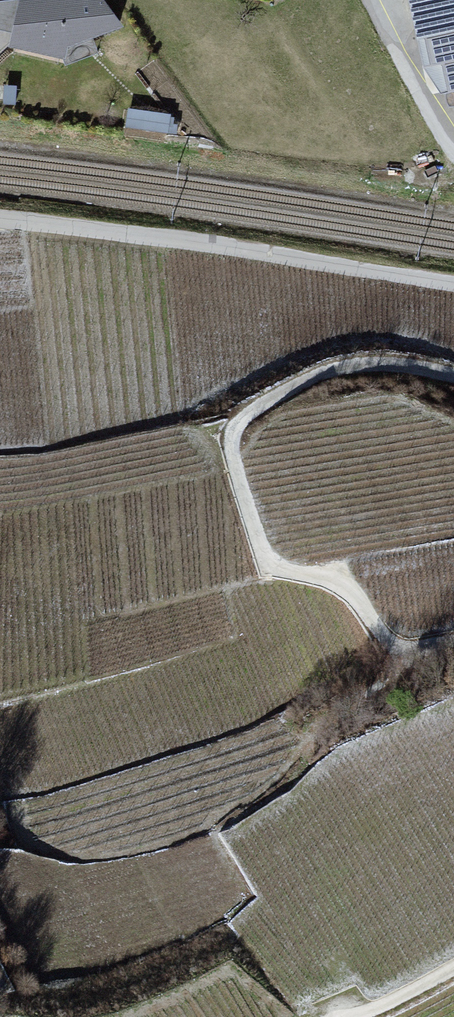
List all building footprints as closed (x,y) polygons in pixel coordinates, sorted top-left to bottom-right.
[(0,0),(0,29),(11,32),(9,43),(67,51),(100,37),(123,17),(102,0),(2,0),(0,0)] [(431,96),(453,90),(453,0),(407,0),(431,96)] [(128,125),(174,129),(176,110),(130,106),(128,125)]
